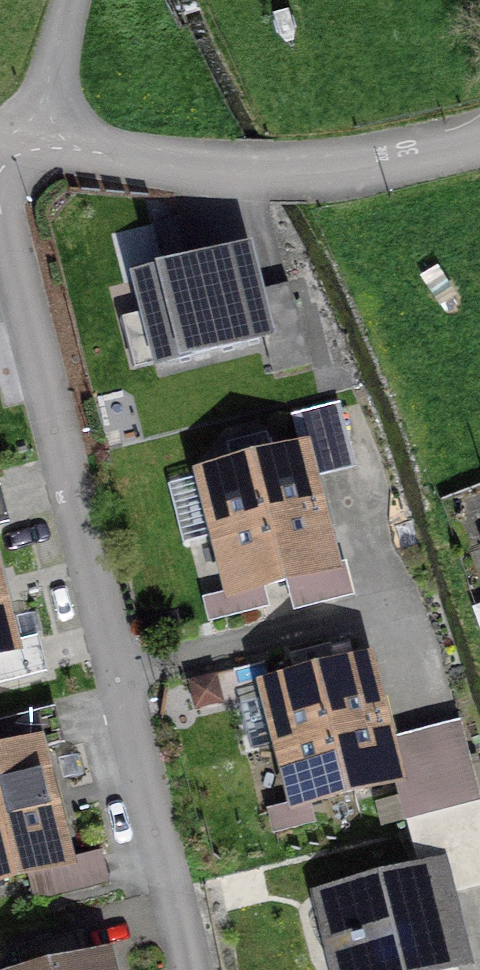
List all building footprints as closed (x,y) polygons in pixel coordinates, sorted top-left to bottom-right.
[(256,255),(136,284),(159,381),(279,353),(256,255)] [(318,517),(312,491),(302,454),(199,480),(232,609),(335,583),(318,517)] [(0,602),(0,655),(12,652),(1,605),(0,602)] [(379,716),(374,695),(367,666),(268,690),(295,802),(395,778),(379,716)] [(66,862),(53,812),(46,786),(38,755),(0,764),(0,879),(66,862)] [(323,898),(341,969),(434,969),(460,964),(443,896),(437,870),(323,898)] [(104,958),(52,969),(107,969),(104,958)]
